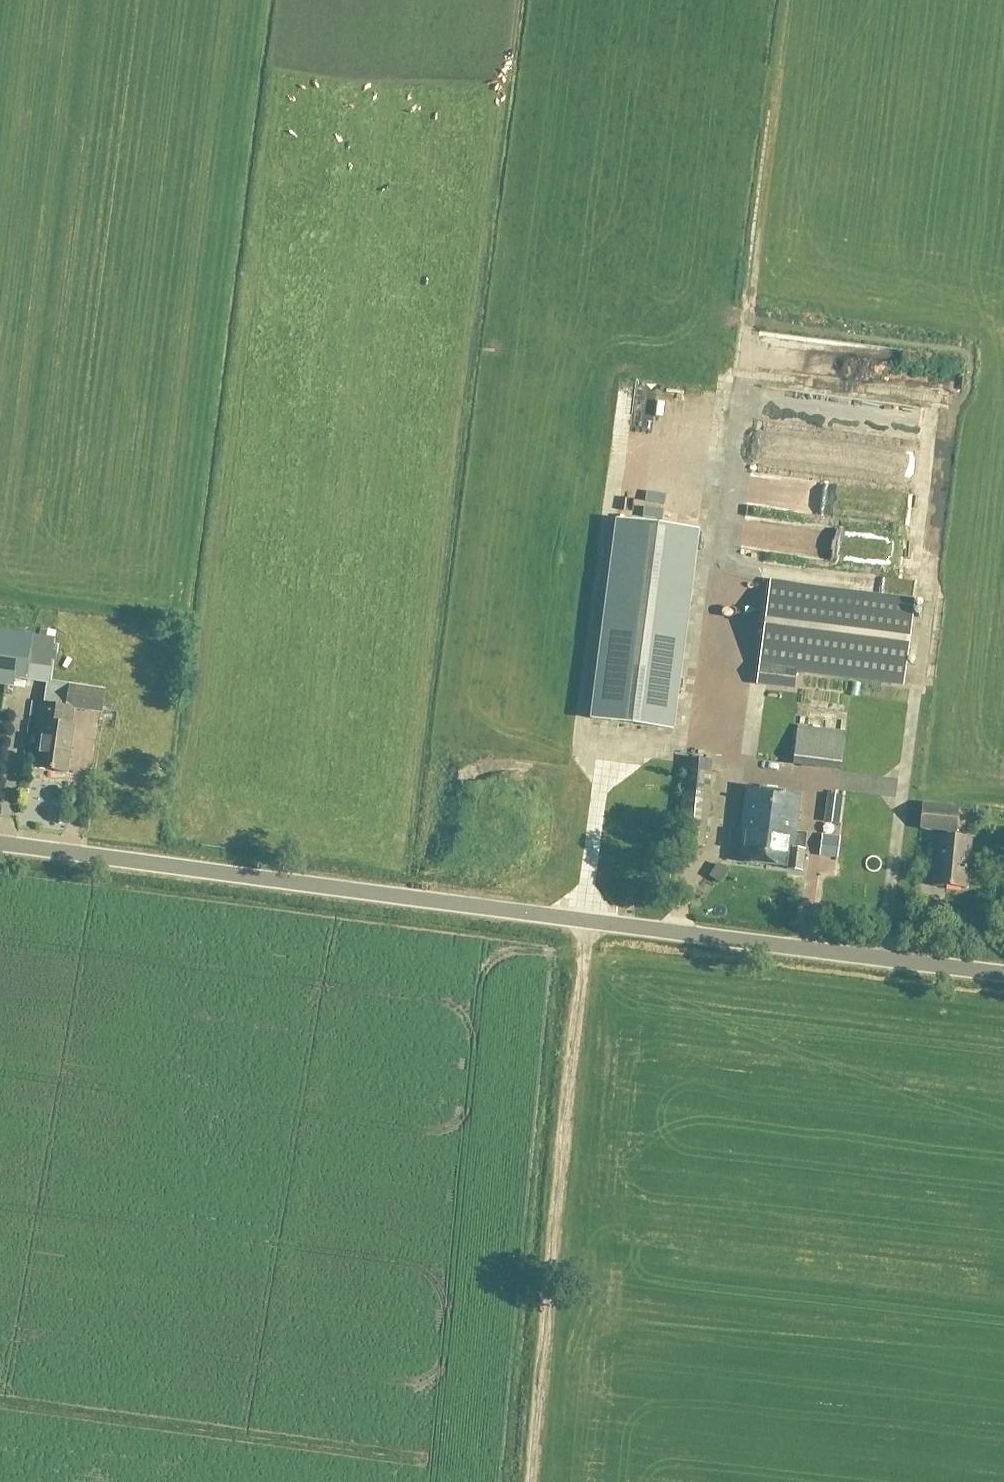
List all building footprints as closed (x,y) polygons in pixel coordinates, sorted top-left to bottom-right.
[(591,720),(591,721),(670,731),(695,535),(616,524),(616,525),(591,720)] [(888,559),(888,547),(864,548),(865,559),(888,559)] [(770,585),(756,687),(793,692),(795,673),(900,687),(911,604),(770,585)] [(38,633),(37,639),(53,641),(54,635),(38,633)] [(12,688),(13,681),(24,683),(27,667),(48,670),(53,641),(37,639),(31,638),(0,634),(0,687),(12,688)] [(103,693),(46,684),(46,686),(43,706),(31,705),(28,725),(41,726),(34,772),(66,777),(73,728),(63,726),(65,710),(100,715),(103,693)] [(787,769),(834,770),(834,732),(788,731),(787,769)] [(702,849),(709,763),(684,761),(677,847),(702,849)] [(801,874),(805,836),(795,834),(799,799),(743,792),(738,830),(742,833),(738,863),(786,869),(786,872),(801,874)] [(838,827),(841,799),(825,797),(822,825),(838,827)] [(954,834),(956,810),(922,806),(920,831),(954,834)] [(964,890),(969,841),(936,837),(933,863),(935,863),(932,886),(964,890)] [(819,850),(827,852),(826,860),(835,861),(836,853),(837,840),(820,838),(819,850)]
